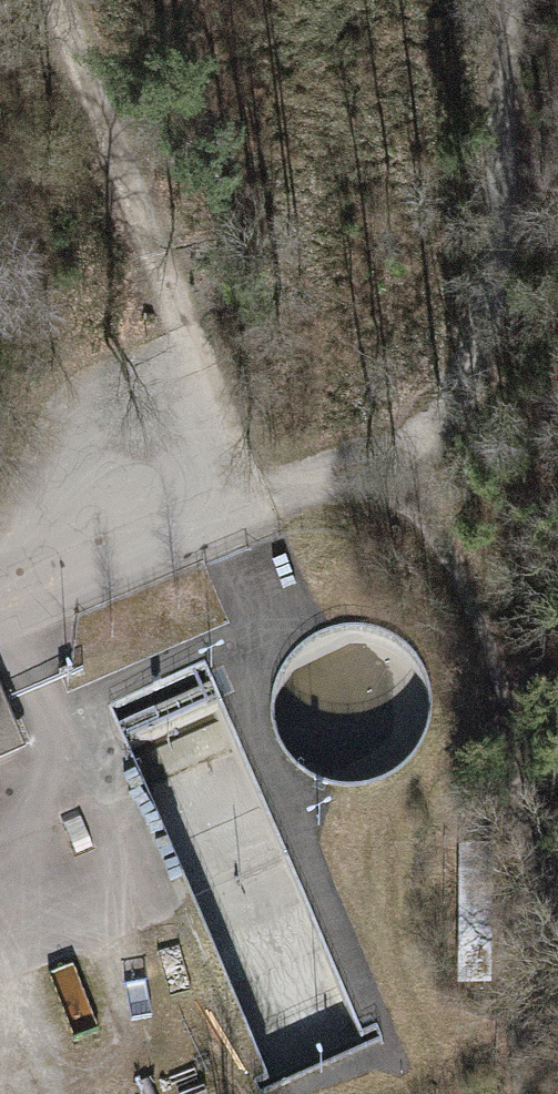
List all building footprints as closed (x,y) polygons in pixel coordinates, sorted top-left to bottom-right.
[(31,753),(6,689),(0,691),(0,765),(31,753)]
